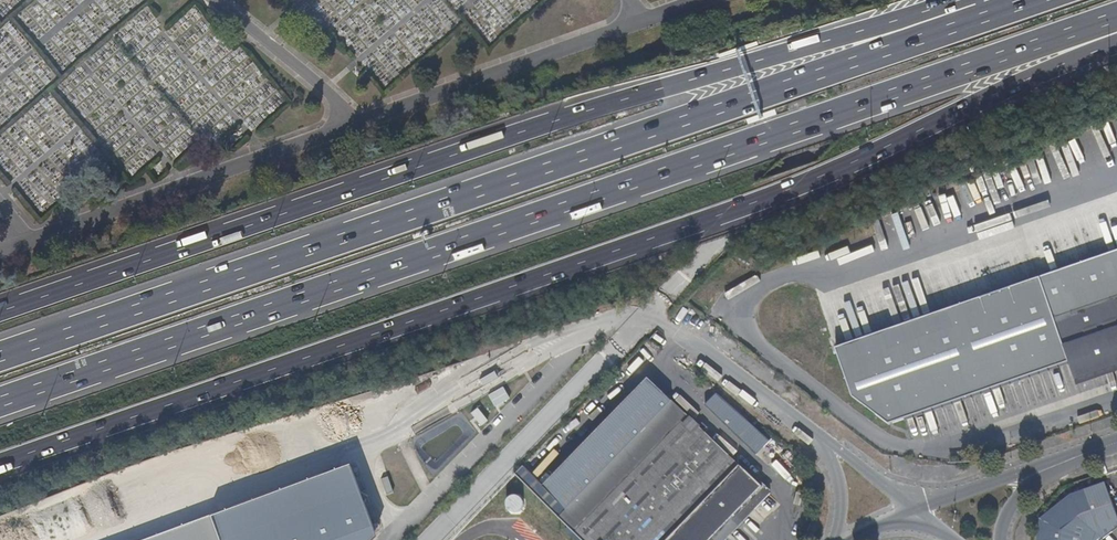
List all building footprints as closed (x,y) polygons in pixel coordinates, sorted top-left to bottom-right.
[(832,346),(845,392),(889,425),(1068,365),(1072,377),(1116,361),(1116,248),(832,346)] [(673,398),(652,377),(544,486),(523,465),(515,473),(559,517),(582,539),(723,539),(770,494),(673,398)] [(500,386),(485,394),(492,406),(507,398),(500,386)] [(712,414),(765,463),(778,448),(725,400),(712,414)] [(467,413),(479,426),(486,420),(473,407),(467,413)] [(379,534),(353,462),(141,539),(374,539),(379,534)] [(1106,482),(1070,495),(1040,518),(1038,539),(1101,539),(1116,527),(1116,515),(1106,482)]
